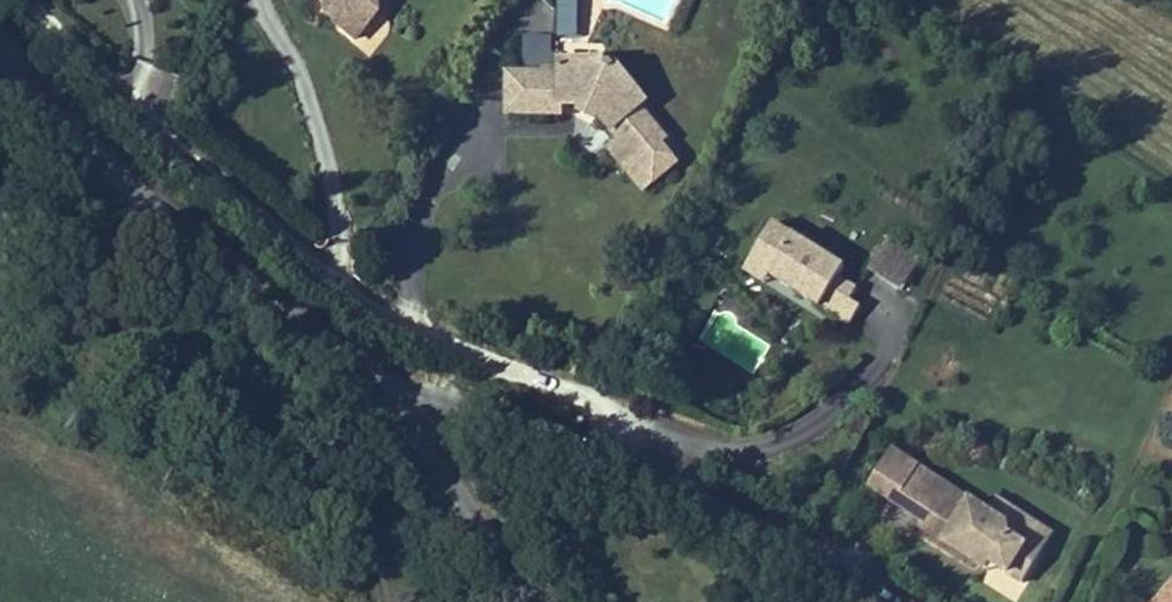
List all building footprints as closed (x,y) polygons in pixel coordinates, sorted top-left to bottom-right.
[(332,19),(360,43),(382,17),(381,0),(328,0),(332,19)] [(559,38),(576,38),(577,0),(560,0),(559,38)] [(564,113),(590,113),(614,143),(606,149),(644,195),(678,168),(661,146),(668,141),(643,110),(647,106),(614,65),(556,63),(555,75),(549,75),(550,39),(524,38),(523,74),(504,74),(503,118),(564,120),(564,113)] [(770,284),(855,329),(865,310),(855,304),(860,294),(841,283),(846,272),(772,232),(756,263),(776,273),(770,284)] [(907,293),(925,260),(891,242),(873,274),(907,293)] [(776,273),(756,263),(746,281),(766,292),(770,284),(776,273)] [(896,511),(920,472),(893,455),(868,493),(896,511)] [(921,526),(945,488),(920,472),(896,511),(921,526)] [(921,526),(917,531),(957,556),(976,568),(980,562),(992,569),(1022,588),(1041,559),(1026,549),(1039,529),(1015,514),(1007,527),(989,515),(945,488),(921,526)] [(1007,527),(1015,514),(997,503),(989,515),(1007,527)] [(1054,539),(1039,529),(1026,549),(1041,559),(1054,539)] [(980,562),(976,568),(988,576),(992,569),(980,562)]
